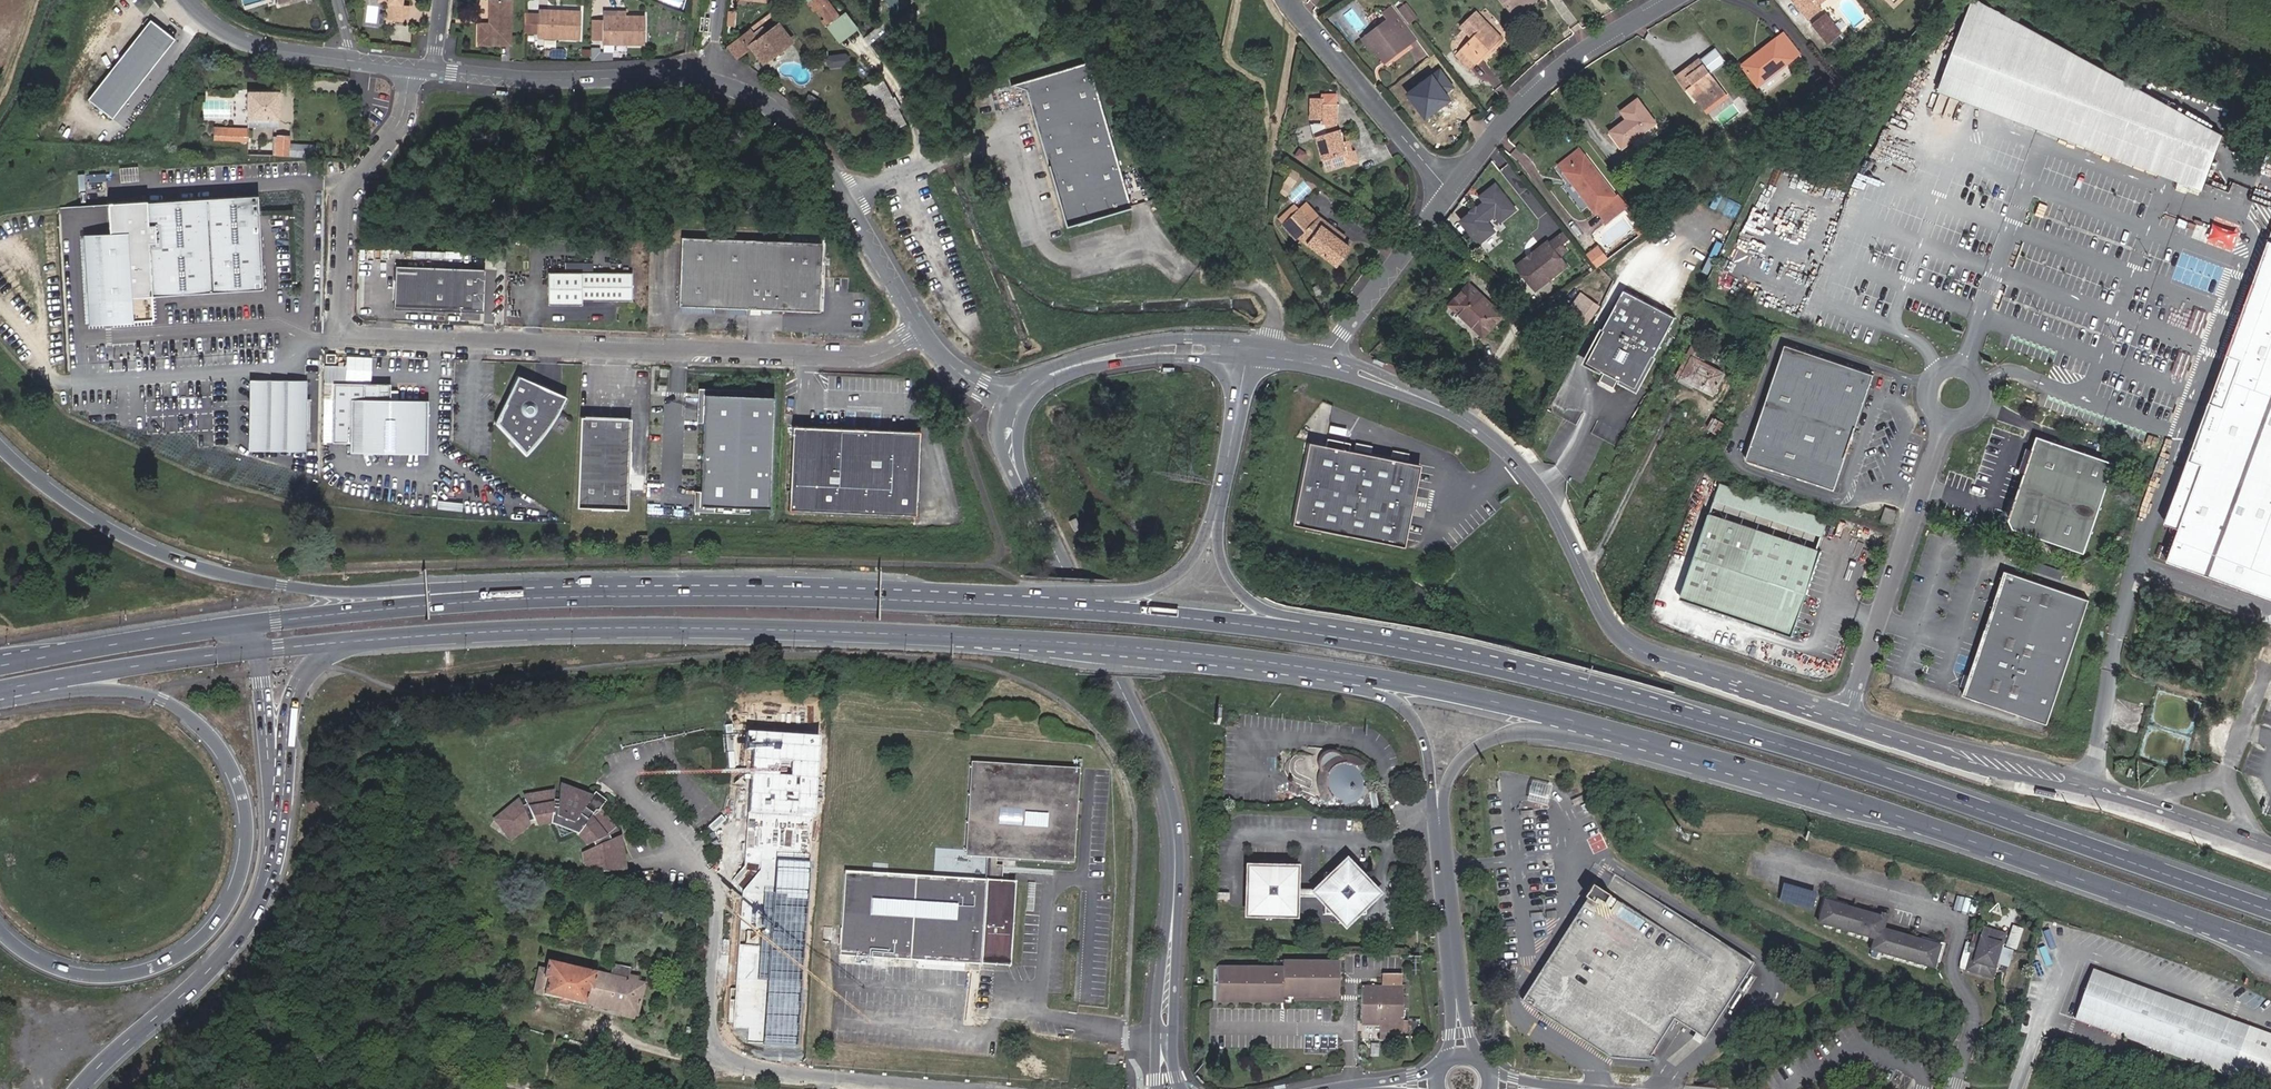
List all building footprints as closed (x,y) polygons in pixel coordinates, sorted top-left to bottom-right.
[(387,2),(386,18),(407,21),(409,5),(402,4),(402,0),(388,0),(387,2)] [(493,19),(493,24),(489,24),(478,24),(479,45),(510,44),(509,0),(489,1),(489,20),(493,19)] [(811,2),(817,9),(829,0),(813,0),(811,2)] [(830,0),(829,0),(817,9),(828,24),(841,14),(830,0)] [(892,12),(904,4),(901,0),(884,0),(892,12)] [(1513,10),(1525,0),(1504,0),(1513,10)] [(1513,10),(1516,16),(1536,0),(1525,0),(1513,10)] [(1814,1),(1815,0),(1796,0),(1809,17),(1820,8),(1817,5),(1814,1)] [(1419,17),(1407,2),(1404,4),(1416,19),(1419,17)] [(2217,135),(1964,3),(1931,96),(1969,109),(2035,132),(2197,190),(2217,135)] [(1410,23),(1416,19),(1404,4),(1398,8),(1410,23)] [(1391,18),(1368,37),(1379,50),(1386,60),(1415,37),(1392,8),(1386,12),(1391,18)] [(1502,36),(1474,8),(1462,20),(1476,34),(1462,48),(1477,62),(1502,36)] [(580,37),(580,9),(559,9),(559,13),(550,13),(550,9),(538,9),(538,14),(538,32),(538,37),(580,37)] [(524,32),(538,32),(538,14),(524,14),(524,32)] [(603,43),(645,43),(645,16),(625,15),(625,19),(614,19),(614,15),(603,15),(603,19),(603,39),(603,43)] [(1824,15),(1814,24),(1829,42),(1839,33),(1824,15)] [(592,19),(592,39),(603,39),(603,19),(592,19)] [(151,20),(88,100),(113,119),(176,39),(151,20)] [(760,28),(752,34),(749,30),(726,46),(735,58),(746,50),(753,60),(757,56),(761,62),(789,42),(776,24),(763,33),(760,28)] [(1458,50),(1469,36),(1464,32),(1452,46),(1458,50)] [(1784,32),(1742,64),(1746,68),(1787,36),(1784,32)] [(1759,85),(1800,53),(1787,36),(1746,68),(1759,85)] [(1362,41),(1373,55),(1379,50),(1368,37),(1362,41)] [(1455,55),(1469,69),(1477,62),(1462,48),(1455,55)] [(591,50),(591,63),(600,63),(600,55),(600,50),(591,50)] [(828,65),(847,65),(847,54),(828,54),(828,65)] [(1022,89),(1025,97),(1019,99),(1058,225),(1123,204),(1079,60),(1003,84),(1015,87),(1022,89)] [(1689,86),(1701,101),(1719,87),(1699,60),(1678,75),(1687,87),(1689,86)] [(1777,73),(1761,85),(1765,91),(1781,78),(1777,73)] [(878,130),(895,113),(857,74),(840,92),(878,130)] [(1827,97),(1838,89),(1829,77),(1818,85),(1827,97)] [(1019,99),(1025,97),(1022,89),(1015,87),(1019,99)] [(1705,107),(1724,93),(1719,87),(1701,101),(1705,107)] [(278,92),(248,92),(249,127),(275,127),(275,118),(278,118),(278,92)] [(1337,94),(1321,94),(1321,98),(1321,102),(1337,103),(1337,94)] [(1337,103),(1321,102),(1321,98),(1311,98),(1311,118),(1323,118),(1323,124),(1312,124),(1327,171),(1346,166),(1342,154),(1353,151),(1350,140),(1345,142),(1341,129),(1338,130),(1337,124),(1337,103)] [(1611,131),(1623,146),(1655,122),(1638,99),(1622,110),(1628,118),(1611,131)] [(215,128),(215,140),(246,141),(246,128),(215,128)] [(277,137),(276,156),(315,158),(315,146),(289,144),(289,137),(277,137)] [(1359,162),(1355,150),(1353,151),(1342,154),(1346,166),(1359,162)] [(1619,194),(1617,195),(1584,154),(1564,170),(1597,211),(1599,210),(1607,221),(1627,205),(1619,194)] [(1499,219),(1514,207),(1496,184),(1481,197),(1489,206),(1480,213),(1475,206),(1460,218),(1480,243),(1495,231),(1491,226),(1487,222),(1496,215),(1499,219)] [(261,289),(254,197),(104,208),(106,239),(83,241),(90,326),(152,321),(150,297),(261,289)] [(1301,207),(1314,220),(1319,215),(1305,202),(1301,207)] [(1282,224),(1296,238),(1297,237),(1314,220),(1301,207),(1282,224)] [(1648,212),(1643,216),(1645,219),(1649,225),(1654,221),(1648,212)] [(1314,220),(1297,237),(1305,243),(1319,224),(1342,241),(1346,236),(1319,215),(1314,220)] [(1491,226),(1499,219),(1496,215),(1487,222),(1491,226)] [(2208,243),(2236,251),(2243,226),(2215,218),(2208,243)] [(1633,228),(1637,233),(1649,225),(1645,219),(1633,228)] [(2250,281),(2265,286),(2270,267),(2270,221),(2250,281)] [(1342,241),(1319,224),(1305,243),(1334,265),(1349,246),(1342,241)] [(1520,265),(1518,267),(1534,289),(1549,277),(1551,279),(1568,266),(1561,256),(1568,251),(1563,244),(1569,239),(1563,232),(1550,242),(1548,240),(1533,252),(1534,254),(1529,258),(1525,258),(1521,261),(1520,265)] [(677,306),(818,311),(821,243),(680,238),(677,306)] [(1599,245),(1587,254),(1597,268),(1609,259),(1599,245)] [(482,312),(483,269),(394,266),(393,310),(482,312)] [(2265,286),(2250,281),(2241,305),(2229,340),(2243,345),(2227,390),(2213,385),(2192,443),(2207,448),(2167,561),(2270,597),(2270,267),(2265,286)] [(584,299),(634,301),(635,272),(552,269),(550,301),(584,303),(584,299)] [(1534,289),(1536,291),(1551,279),(1549,277),(1534,289)] [(1484,335),(1503,314),(1470,283),(1451,303),(1484,335)] [(1676,317),(1626,290),(1588,362),(1606,370),(1603,377),(1616,386),(1621,377),(1641,388),(1676,317)] [(1598,306),(1588,299),(1576,314),(1584,321),(1598,306)] [(2229,340),(2213,385),(2227,390),(2243,345),(2229,340)] [(1859,412),(1872,372),(1783,343),(1747,455),(1835,484),(1836,482),(1841,481),(1844,471),(1841,468),(1842,464),(1846,463),(1849,454),(1846,452),(1855,424),(1859,423),(1861,415),(1859,412)] [(1691,359),(1682,379),(1714,394),(1724,374),(1701,363),(1705,354),(1691,348),(1687,357),(1691,359)] [(333,363),(333,354),(324,354),(324,363),(333,363)] [(561,401),(563,398),(514,375),(492,420),(520,452),(523,449),(526,446),(529,443),(532,441),(535,438),(538,435),(540,431),(543,428),(545,425),(548,422),(550,419),(552,415),(555,412),(557,408),(559,405),(561,401)] [(390,398),(391,382),(335,380),(333,430),(350,431),(348,449),(382,450),(382,456),(393,456),(393,450),(412,451),(414,398),(390,398)] [(251,450),(305,451),(305,383),(251,383),(251,450)] [(779,395),(710,394),(709,498),(777,499),(779,395)] [(426,452),(428,399),(414,398),(412,451),(426,452)] [(629,409),(579,409),(576,499),(627,500),(629,409)] [(1719,432),(1724,422),(1717,418),(1712,428),(1719,432)] [(858,423),(857,430),(792,427),(790,511),(917,515),(920,432),(870,430),(871,423),(858,423)] [(2086,545),(2116,456),(2038,431),(2034,442),(2011,513),(2016,523),(2086,545)] [(1304,441),(1286,523),(1398,548),(1417,467),(1346,451),(1348,443),(1325,438),(1323,445),(1304,441)] [(2152,555),(2167,561),(2207,448),(2192,443),(2152,555)] [(1829,529),(1834,515),(1724,479),(1719,493),(1829,529)] [(1898,506),(1886,502),(1882,516),(1893,520),(1898,506)] [(1825,550),(1827,543),(1715,506),(1687,592),(1800,629),(1825,550)] [(2051,716),(2092,592),(2008,564),(1967,689),(2051,716)] [(1340,761),(1335,760),(1333,756),(1325,756),(1317,756),(1317,757),(1317,761),(1317,764),(1309,764),(1306,764),(1307,769),(1302,767),(1298,767),(1296,772),(1296,775),(1296,776),(1297,778),(1297,779),(1298,780),(1299,782),(1301,784),(1303,786),(1304,787),(1305,787),(1307,788),(1309,788),(1311,789),(1313,790),(1316,790),(1318,790),(1319,794),(1318,799),(1312,798),(1310,798),(1309,799),(1309,803),(1312,803),(1314,804),(1317,804),(1319,804),(1323,803),(1326,802),(1328,804),(1329,806),(1331,808),(1332,809),(1340,802),(1341,801),(1343,802),(1344,803),(1345,803),(1347,803),(1348,804),(1349,803),(1349,808),(1352,808),(1355,807),(1358,806),(1362,805),(1364,803),(1365,803),(1367,799),(1369,795),(1370,792),(1370,791),(1366,789),(1366,786),(1365,783),(1364,781),(1364,779),(1363,777),(1367,767),(1364,765),(1361,763),(1357,761),(1353,760),(1350,760),(1345,761),(1340,762),(1340,761)] [(2127,765),(2118,762),(2116,769),(2125,772),(2127,765)] [(976,767),(971,851),(987,852),(996,853),(1068,857),(1073,772),(976,767)] [(601,803),(590,796),(559,783),(557,797),(552,797),(553,793),(549,790),(525,794),(523,799),(524,803),(520,805),(518,801),(513,800),(491,818),(515,834),(529,823),(528,822),(532,820),(533,821),(549,818),(548,822),(555,825),(560,835),(570,831),(575,833),(577,830),(588,843),(590,847),(581,851),(584,868),(626,872),(619,835),(611,838),(608,834),(612,832),(613,828),(598,808),(601,803)] [(604,799),(593,792),(590,796),(601,803),(604,799)] [(491,818),(508,840),(515,834),(491,818)] [(574,834),(583,844),(588,843),(577,830),(575,833),(574,834)] [(995,865),(996,853),(987,852),(986,880),(845,870),(840,955),(1009,965),(1014,881),(1001,881),(1002,866),(995,865)] [(1345,923),(1374,894),(1345,865),(1316,894),(1345,923)] [(1703,931),(1613,872),(1601,890),(1668,933),(1678,917),(1695,928),(1691,934),(1698,939),(1703,931)] [(1291,915),(1291,874),(1250,874),(1250,914),(1291,915)] [(1812,910),(1817,894),(1783,884),(1779,900),(1812,910)] [(1705,1037),(1753,962),(1703,931),(1698,939),(1691,934),(1695,928),(1678,917),(1668,933),(1601,890),(1595,886),(1522,1001),(1610,1057),(1647,1059),(1674,1018),(1705,1037)] [(1842,901),(1827,896),(1826,899),(1820,919),(1835,924),(1842,901)] [(1840,925),(1847,902),(1842,901),(1835,924),(1840,925)] [(1856,929),(1862,906),(1847,902),(1840,925),(1856,929)] [(1861,930),(1867,908),(1862,906),(1856,929),(1861,930)] [(1876,934),(1882,911),(1867,908),(1861,930),(1876,934)] [(1888,909),(1883,908),(1882,911),(1876,934),(1873,944),(1878,946),(1884,923),(1888,909)] [(1977,924),(1974,937),(1971,945),(1967,963),(1994,970),(2005,926),(1984,921),(1983,925),(1977,924)] [(1894,950),(1900,928),(1884,923),(1878,946),(1894,950)] [(2020,950),(2025,928),(2013,925),(2008,947),(2020,950)] [(1898,951),(1904,929),(1900,928),(1894,950),(1898,951)] [(1915,956),(1921,934),(1904,929),(1898,951),(1915,956)] [(1920,958),(1926,935),(1921,934),(1915,956),(1920,958)] [(1920,958),(1936,962),(1942,939),(1926,935),(1920,958)] [(541,979),(546,980),(542,994),(585,1005),(585,1003),(636,1016),(644,982),(546,960),(544,969),(541,979)] [(1281,996),(1337,996),(1338,961),(1282,961),(1281,967),(1218,966),(1217,1002),(1281,1002),(1281,996)] [(538,968),(532,992),(542,994),(546,980),(541,979),(544,969),(538,968)] [(1362,986),(1362,1024),(1381,1024),(1381,1032),(1406,1032),(1406,1021),(1401,1021),(1401,968),(1384,968),(1384,986),(1362,986)] [(2266,1088),(2270,1088),(2270,1034),(2095,970),(2077,1020),(2266,1088)]
